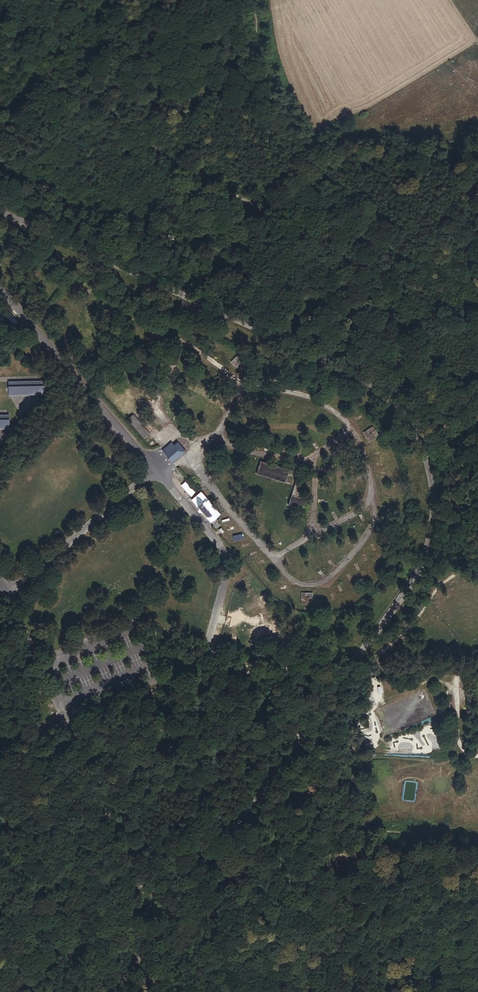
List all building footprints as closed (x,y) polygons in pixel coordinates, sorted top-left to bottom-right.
[(85,282),(77,289),(85,297),(93,290),(85,282)] [(240,355),(232,362),(239,370),(246,363),(240,355)] [(45,381),(8,382),(9,394),(45,394),(45,381)] [(0,414),(0,428),(9,428),(9,414),(0,414)] [(134,414),(130,418),(146,437),(151,433),(134,414)] [(374,427),(365,433),(370,442),(379,436),(374,427)] [(170,457),(173,461),(185,451),(178,443),(166,453),(169,456),(168,457),(169,458),(170,457)] [(305,475),(261,461),(258,469),(259,470),(258,473),(271,477),(270,478),(277,481),(278,479),(282,481),(281,482),(285,483),(288,475),(298,478),(289,504),(302,508),(302,509),(306,511),(307,506),(309,506),(310,504),(308,503),(309,500),(298,497),(305,475)] [(202,492),(200,494),(206,502),(209,500),(202,492)] [(206,502),(200,494),(194,499),(210,520),(216,515),(209,506),(206,502)] [(209,506),(216,515),(219,512),(212,504),(209,506)] [(399,535),(388,532),(385,543),(396,546),(399,535)] [(313,594),(303,594),(302,604),(313,605),(313,594)]
